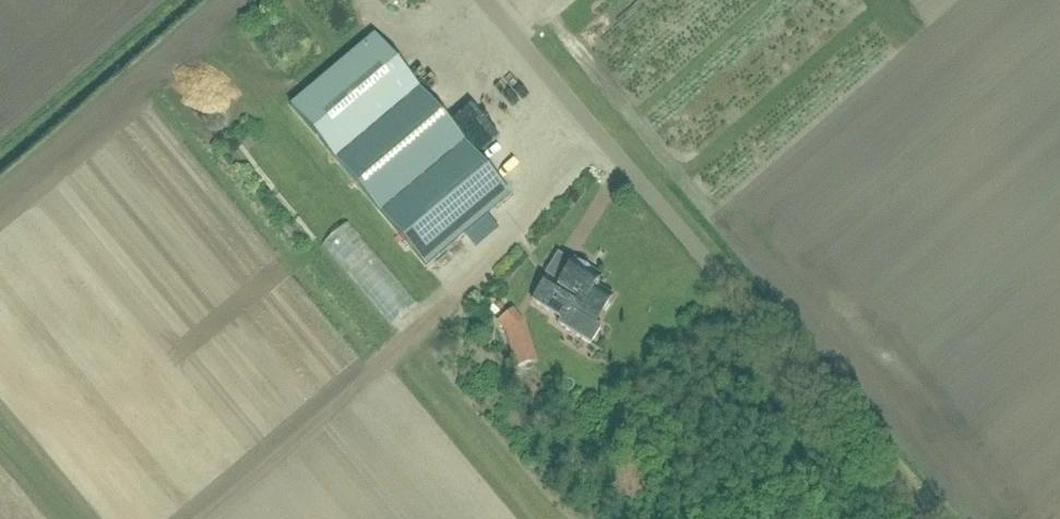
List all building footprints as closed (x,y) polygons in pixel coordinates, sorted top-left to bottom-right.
[(510,199),(375,38),(292,108),(426,269),(510,199)] [(532,302),(560,320),(557,325),(589,346),(601,328),(595,324),(612,297),(594,286),(600,277),(587,269),(573,260),(568,269),(557,286),(545,279),(532,302)] [(516,363),(536,358),(521,305),(502,310),(516,363)]
